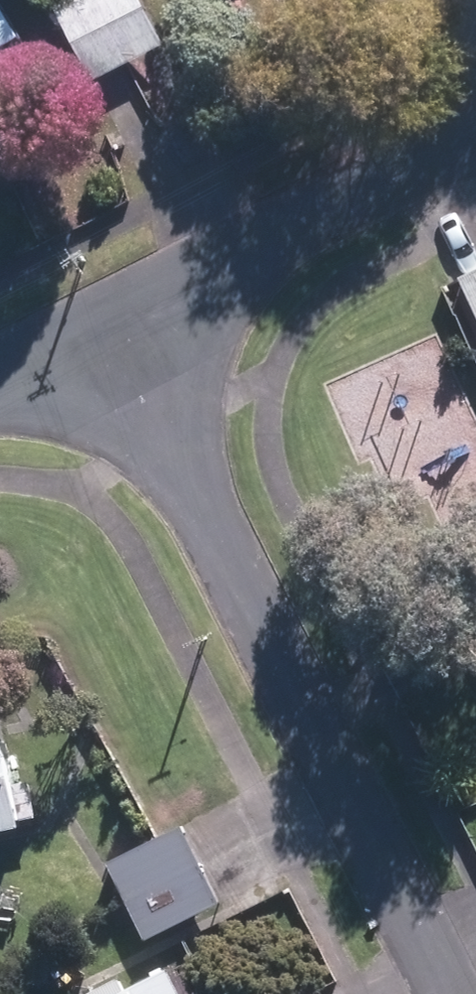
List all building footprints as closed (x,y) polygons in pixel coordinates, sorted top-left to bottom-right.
[(161,42),(139,0),(60,0),(48,6),(86,81),(161,42)] [(450,275),(475,333),(475,264),(450,275)] [(468,619),(475,635),(475,615),(468,619)] [(18,827),(0,742),(0,831),(18,827)] [(125,901),(200,863),(180,824),(106,863),(125,901)] [(200,863),(125,901),(145,940),(219,902),(200,863)] [(161,970),(113,993),(173,993),(161,970)]
